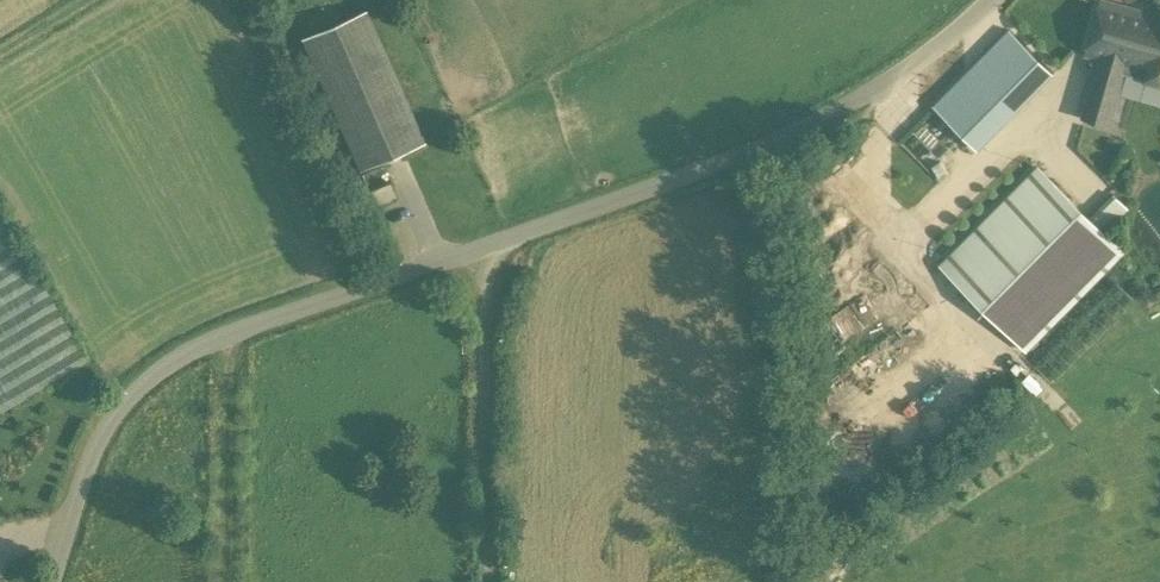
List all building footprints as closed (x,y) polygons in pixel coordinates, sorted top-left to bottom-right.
[(1111,0),(1103,0),(1086,53),(1101,57),(1083,114),(1123,127),(1131,101),(1118,97),(1127,66),(1147,72),(1145,77),(1159,82),(1159,8),(1159,7),(1157,14),(1111,0)] [(302,38),(359,169),(423,142),(365,10),(302,38)] [(1048,67),(1063,52),(1024,15),(899,140),(970,205),(1000,173),(975,150),(1053,73),(1048,67)] [(1027,353),(1126,253),(1037,164),(938,265),(1027,353)] [(1099,203),(1107,217),(1126,206),(1119,192),(1099,203)] [(88,360),(0,209),(0,415),(8,410),(88,360)]
